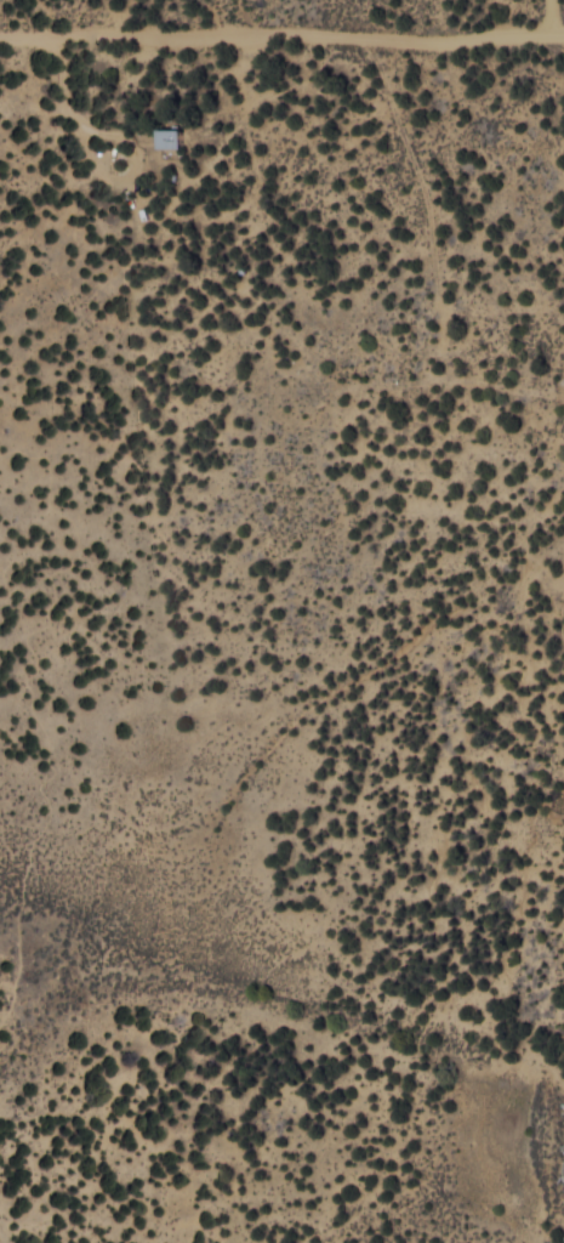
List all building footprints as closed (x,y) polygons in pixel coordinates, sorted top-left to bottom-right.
[(165,147),(188,148),(189,128),(166,127),(165,147)]
